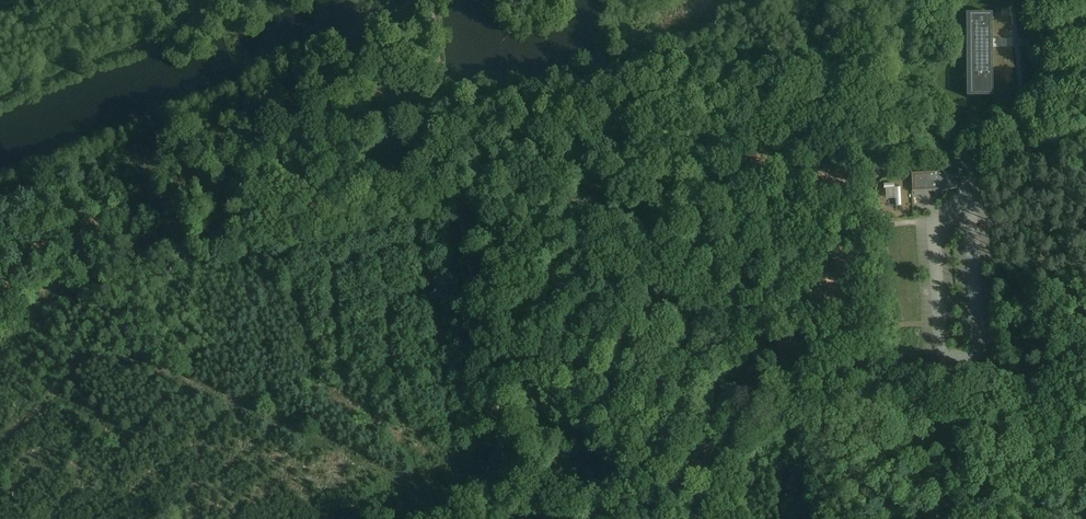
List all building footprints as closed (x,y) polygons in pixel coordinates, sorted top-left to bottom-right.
[(991,14),(965,14),(966,97),(992,97),(991,43),(991,14)] [(381,43),(382,63),(393,62),(392,42),(381,43)] [(955,171),(910,173),(911,191),(955,188),(955,171)]
